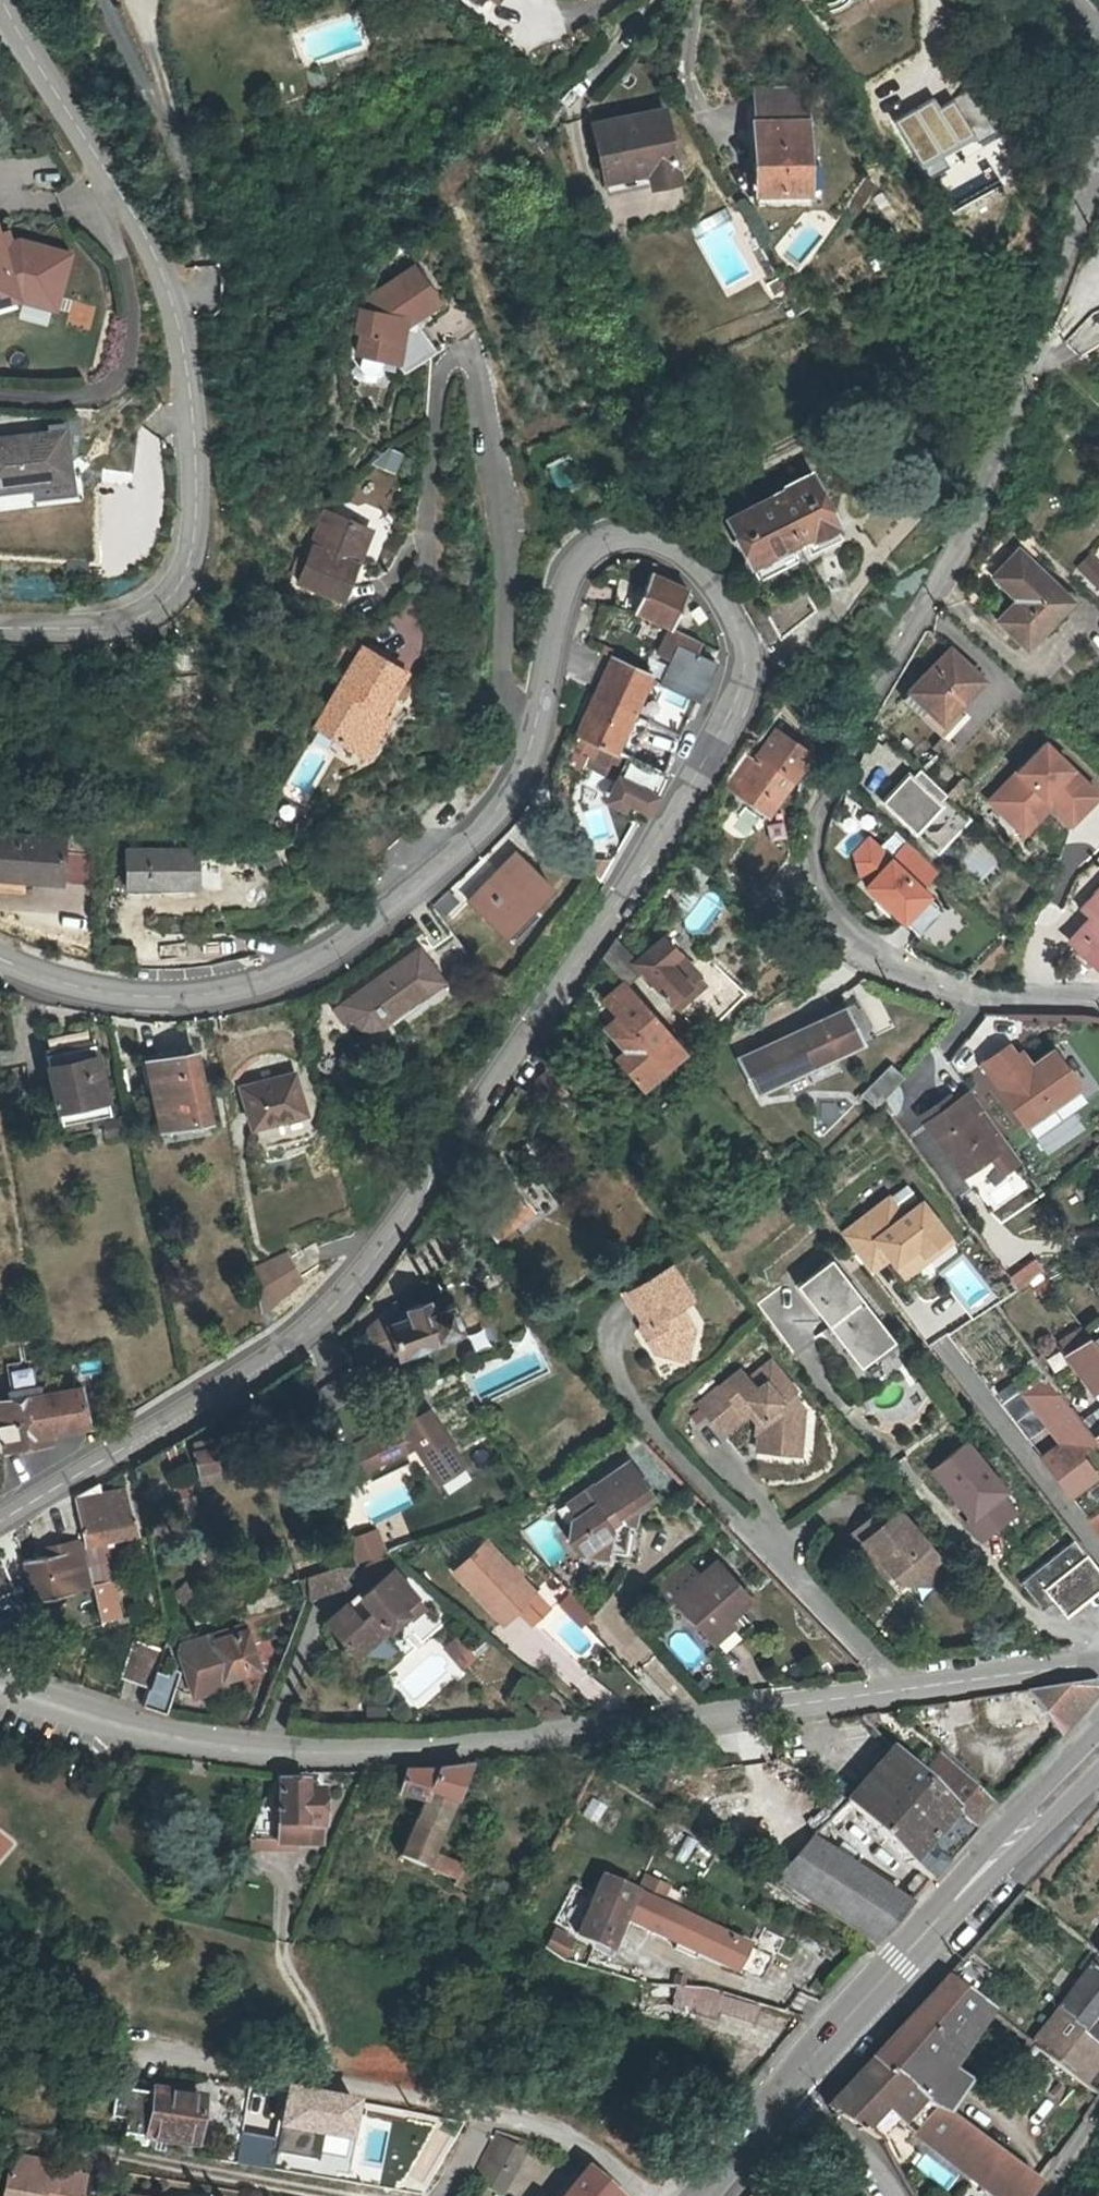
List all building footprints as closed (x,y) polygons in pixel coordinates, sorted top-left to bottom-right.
[(954,104),(940,112),(935,103),(899,123),(922,164),(972,136),(954,104)] [(597,123),(606,177),(650,169),(653,185),(678,181),(666,111),(597,123)] [(803,189),(802,120),(755,120),(756,190),(803,189)] [(609,193),(653,185),(650,169),(606,177),(609,193)] [(28,291),(61,300),(72,256),(20,242),(2,248),(0,240),(0,307),(18,302),(15,290),(28,291)] [(358,328),(353,349),(396,358),(402,367),(433,347),(413,316),(438,298),(416,263),(366,295),(364,305),(358,305),(352,327),(358,328)] [(15,290),(18,302),(19,305),(23,304),(57,313),(61,300),(28,291),(15,290)] [(0,434),(0,483),(68,479),(66,430),(0,434)] [(393,471),(403,451),(385,442),(375,462),(393,471)] [(569,488),(576,472),(553,462),(546,478),(569,488)] [(808,535),(810,537),(835,525),(810,475),(787,487),(787,490),(773,497),(796,542),(808,535)] [(728,519),(749,564),(796,542),(773,497),(728,519)] [(346,561),(365,531),(330,511),(291,574),(329,597),(351,564),(346,561)] [(374,537),(365,531),(346,561),(351,564),(355,566),(374,537)] [(1050,617),(1066,600),(1022,556),(1000,577),(1021,598),(1000,619),(1028,647),(1055,621),(1050,617)] [(1088,560),(1076,572),(1098,595),(1098,571),(1088,560)] [(688,590),(652,573),(633,609),(671,627),(688,590)] [(777,635),(780,638),(817,607),(803,583),(754,620),(766,641),(777,635)] [(1055,621),(1072,605),(1066,600),(1050,617),(1055,621)] [(678,644),(686,648),(691,637),(671,627),(659,652),(671,657),(678,644)] [(671,657),(660,680),(698,698),(713,660),(686,648),(678,644),(671,657)] [(316,725),(352,746),(376,708),(379,709),(403,669),(364,646),(316,725)] [(982,682),(950,651),(912,691),(944,721),(982,682)] [(650,675),(612,658),(595,695),(633,713),(650,675)] [(633,713),(595,695),(578,733),(598,742),(616,750),(633,713)] [(390,716),(379,709),(376,708),(352,746),(366,754),(390,716)] [(759,753),(748,746),(721,783),(766,814),(808,756),(775,732),(759,753)] [(1038,741),(982,797),(1008,822),(1036,794),(1044,802),(1062,820),(1090,792),(1038,741)] [(616,750),(598,742),(588,765),(615,778),(626,755),(616,750)] [(608,793),(646,809),(664,771),(626,755),(615,778),(608,793)] [(936,803),(910,830),(931,851),(963,819),(939,795),(933,789),(914,770),(909,776),(936,803)] [(909,776),(905,772),(878,799),(910,830),(936,803),(909,776)] [(933,789),(939,795),(955,780),(949,774),(933,789)] [(1036,794),(1008,822),(1015,830),(1044,802),(1036,794)] [(376,862),(406,836),(385,812),(355,838),(376,862)] [(0,836),(0,874),(24,877),(24,881),(62,886),(67,843),(0,836)] [(466,896),(509,846),(498,836),(455,887),(466,896)] [(935,871),(907,843),(890,861),(868,840),(854,855),(860,874),(864,878),(866,876),(871,881),(866,886),(902,921),(926,896),(919,888),(935,871)] [(129,887),(199,887),(199,851),(129,851),(129,887)] [(509,881),(502,875),(472,907),(504,936),(534,904),(540,910),(557,891),(525,864),(509,881)] [(1083,913),(1098,896),(1098,883),(1090,892),(1091,893),(1077,907),(1083,913)] [(1083,913),(1096,926),(1089,933),(1085,929),(1069,945),(1098,974),(1098,896),(1083,913)] [(679,1007),(705,986),(707,984),(678,951),(676,951),(663,937),(643,954),(639,950),(632,956),(616,938),(603,957),(623,981),(626,983),(641,969),(677,1009),(679,1007)] [(365,1023),(369,1025),(374,1026),(378,1026),(383,1025),(388,1024),(395,1019),(445,984),(423,954),(347,1009),(353,1015),(357,1019),(360,1022),(365,1023)] [(626,983),(623,981),(603,1000),(624,1024),(612,1035),(623,1049),(613,1058),(641,1090),(668,1066),(659,1056),(677,1040),(626,983)] [(704,1014),(713,1026),(746,994),(736,983),(704,1014)] [(717,1000),(705,986),(679,1007),(690,1022),(717,1000)] [(844,1008),(740,1056),(756,1090),(860,1041),(844,1008)] [(106,1100),(95,1043),(49,1052),(60,1108),(106,1100)] [(1009,1047),(980,1067),(1025,1131),(1081,1090),(1054,1053),(1027,1072),(1009,1047)] [(152,1085),(155,1105),(200,1095),(193,1052),(161,1057),(159,1049),(142,1052),(147,1085),(152,1085)] [(871,1106),(878,1099),(901,1078),(887,1065),(859,1093),(871,1106)] [(307,1118),(298,1081),(245,1095),(254,1132),(307,1118)] [(969,1093),(948,1109),(925,1126),(962,1177),(989,1157),(1007,1144),(969,1093)] [(204,1114),(200,1095),(155,1105),(159,1123),(204,1114)] [(925,1126),(948,1109),(943,1102),(920,1120),(925,1126)] [(104,1119),(106,1132),(135,1127),(132,1113),(104,1119)] [(1020,1162),(1007,1144),(989,1157),(1002,1175),(1020,1162)] [(899,1213),(852,1249),(876,1281),(896,1266),(900,1272),(905,1278),(927,1261),(932,1267),(956,1248),(931,1217),(913,1231),(899,1213)] [(927,1261),(905,1278),(915,1291),(961,1255),(956,1248),(932,1267),(927,1261)] [(302,1275),(288,1250),(255,1264),(263,1307),(302,1275)] [(799,1286),(829,1326),(860,1367),(876,1355),(873,1350),(889,1337),(832,1259),(799,1286)] [(896,1266),(876,1281),(881,1287),(900,1272),(896,1266)] [(671,1269),(627,1295),(645,1327),(638,1332),(651,1355),(672,1360),(687,1351),(693,1332),(678,1308),(690,1300),(671,1269)] [(392,1325),(387,1308),(367,1322),(375,1360),(398,1350),(400,1353),(441,1337),(440,1334),(456,1327),(448,1306),(441,1309),(437,1300),(428,1304),(426,1302),(406,1310),(401,1315),(402,1321),(392,1325)] [(397,1306),(387,1308),(392,1325),(402,1321),(401,1315),(397,1306)] [(860,1367),(829,1326),(823,1332),(853,1372),(860,1367)] [(1089,1338),(1088,1336),(1084,1338),(1076,1329),(1060,1343),(1067,1353),(1065,1355),(1096,1390),(1098,1388),(1098,1357),(1098,1356),(1098,1352),(1091,1341),(1089,1338)] [(1091,1341),(1098,1337),(1098,1333),(1089,1338),(1091,1341)] [(894,1342),(889,1337),(873,1350),(876,1355),(894,1342)] [(740,1368),(698,1403),(724,1438),(750,1416),(755,1427),(756,1457),(816,1465),(819,1414),(805,1412),(792,1401),(799,1394),(772,1360),(751,1378),(740,1368)] [(1080,1460),(1097,1447),(1094,1443),(1093,1441),(1083,1428),(1069,1409),(1060,1395),(1051,1384),(1026,1401),(1061,1451),(1042,1465),(1069,1504),(1097,1484),(1080,1460)] [(85,1424),(79,1388),(54,1392),(63,1428),(85,1424)] [(2,1448),(49,1441),(47,1431),(63,1428),(54,1392),(0,1402),(0,1435),(2,1448)] [(426,1410),(407,1423),(393,1428),(391,1424),(372,1433),(354,1397),(321,1413),(332,1459),(354,1447),(371,1480),(410,1461),(403,1448),(412,1442),(434,1473),(435,1472),(457,1457),(458,1456),(426,1410)] [(1098,1438),(1098,1416),(1083,1428),(1093,1441),(1097,1439),(1098,1438)] [(927,1468),(982,1539),(1024,1507),(969,1436),(927,1468)] [(194,1448),(196,1455),(219,1449),(218,1444),(217,1441),(194,1448)] [(223,1443),(218,1444),(219,1449),(196,1455),(201,1473),(230,1465),(223,1443)] [(457,1457),(435,1472),(447,1491),(470,1475),(457,1457)] [(585,1511),(578,1518),(575,1520),(571,1536),(582,1551),(598,1553),(609,1544),(611,1546),(640,1556),(645,1531),(644,1526),(641,1524),(638,1521),(640,1509),(657,1495),(629,1459),(577,1500),(585,1511)] [(138,1532),(132,1494),(131,1491),(129,1490),(126,1488),(104,1493),(100,1485),(77,1498),(84,1540),(85,1544),(138,1532)] [(569,1507),(578,1518),(585,1511),(577,1500),(569,1507)] [(1087,1521),(1098,1533),(1098,1509),(1087,1521)] [(858,1535),(904,1587),(920,1587),(944,1567),(900,1513),(885,1526),(879,1518),(858,1535)] [(377,1525),(347,1536),(357,1561),(387,1550),(377,1525)] [(903,1588),(904,1587),(858,1535),(853,1538),(875,1565),(880,1561),(903,1588)] [(65,1552),(71,1584),(91,1579),(85,1544),(84,1540),(49,1547),(51,1555),(65,1552)] [(519,1607),(534,1592),(486,1540),(453,1571),(501,1623),(519,1607)] [(71,1584),(65,1552),(51,1555),(24,1561),(33,1601),(73,1592),(71,1584)] [(1064,1615),(1098,1588),(1098,1570),(1086,1553),(1043,1586),(1064,1615)] [(13,1586),(0,1555),(0,1592),(13,1586)] [(355,1563),(340,1568),(345,1586),(378,1575),(372,1558),(355,1563)] [(685,1581),(689,1586),(674,1599),(712,1641),(729,1627),(737,1635),(750,1623),(739,1610),(750,1599),(716,1562),(695,1580),(691,1576),(685,1581)] [(944,1567),(920,1587),(934,1589),(943,1580),(944,1567)] [(316,1596),(345,1586),(340,1568),(310,1578),(316,1596)] [(392,1568),(380,1579),(387,1586),(399,1576),(392,1568)] [(387,1586),(380,1579),(360,1596),(357,1594),(326,1622),(355,1654),(385,1627),(389,1629),(407,1612),(403,1606),(416,1595),(399,1576),(387,1586)] [(112,1578),(92,1583),(101,1622),(121,1617),(112,1578)] [(71,1584),(73,1592),(93,1588),(91,1579),(71,1584)] [(568,1591),(558,1602),(581,1623),(590,1612),(568,1591)] [(543,1602),(534,1592),(519,1607),(528,1617),(543,1602)] [(249,1625),(186,1641),(182,1649),(195,1694),(229,1686),(228,1678),(262,1669),(254,1632),(249,1625)] [(737,1635),(729,1627),(712,1641),(721,1650),(737,1635)] [(151,1684),(156,1671),(163,1651),(139,1643),(127,1676),(151,1684)] [(180,1680),(156,1671),(151,1684),(143,1706),(167,1714),(180,1680)] [(1097,1683),(1095,1682),(1092,1683),(1084,1684),(1029,1692),(1060,1735),(1071,1723),(1098,1692),(1098,1683),(1097,1683)] [(528,1684),(520,1696),(557,1720),(565,1708),(528,1684)] [(887,1725),(876,1713),(861,1715),(878,1733),(887,1725)] [(895,1751),(919,1776),(935,1760),(912,1736),(895,1751)] [(919,1776),(895,1751),(894,1749),(846,1799),(928,1882),(966,1840),(974,1831),(966,1823),(964,1824),(919,1776)] [(964,1824),(966,1823),(987,1802),(941,1755),(935,1760),(919,1776),(964,1824)] [(474,1877),(465,1872),(467,1866),(434,1852),(468,1769),(435,1772),(403,1772),(395,1794),(422,1803),(400,1855),(456,1879),(455,1883),(469,1891),(474,1877)] [(305,1781),(279,1782),(279,1822),(323,1824),(323,1789),(305,1788),(305,1781)] [(582,1815),(596,1822),(606,1804),(591,1797),(582,1815)] [(323,1824),(279,1822),(279,1843),(322,1844),(323,1824)] [(18,1840),(0,1827),(0,1863),(18,1840)] [(908,1903),(814,1838),(777,1879),(870,1943),(908,1903)] [(639,1892),(662,1903),(669,1886),(648,1874),(639,1892)] [(636,1891),(605,1876),(575,1933),(595,1941),(608,1946),(624,1916),(735,1969),(748,1944),(662,1903),(639,1892),(636,1891)] [(561,1958),(572,1938),(573,1936),(556,1926),(545,1944),(561,1958)] [(592,1946),(572,1938),(561,1958),(611,1974),(614,1962),(589,1954),(592,1946)] [(1081,2084),(1098,2060),(1098,1957),(1030,2045),(1081,2084)] [(892,2041),(931,2064),(977,2005),(947,1979),(892,2041)] [(674,2011),(679,1987),(647,1984),(642,2003),(674,2011)] [(722,1998),(727,1999),(728,1994),(703,1989),(679,1987),(674,2011),(716,2021),(718,2013),(717,2013),(722,1998)] [(727,1999),(722,1998),(717,2013),(718,2013),(755,2022),(758,2006),(727,1999)] [(931,2064),(952,2070),(988,2013),(977,2005),(931,2064)] [(892,2041),(873,2060),(908,2084),(926,2100),(935,2108),(950,2112),(970,2080),(952,2070),(931,2064),(892,2041)] [(827,2105),(864,2130),(885,2108),(908,2084),(873,2060),(827,2105)] [(192,2153),(203,2096),(153,2086),(151,2092),(113,2084),(107,2116),(126,2120),(121,2142),(192,2153)] [(908,2084),(885,2108),(903,2125),(926,2100),(908,2084)] [(935,2108),(914,2137),(992,2195),(1026,2195),(1036,2181),(985,2142),(948,2113),(950,2112),(935,2108)] [(473,2177),(501,2194),(514,2173),(488,2158),(501,2139),(519,2150),(525,2140),(498,2129),(495,2128),(492,2134),(487,2144),(475,2172),(473,2177)] [(519,2150),(501,2139),(488,2158),(514,2173),(526,2154),(519,2150)] [(82,2173),(47,2167),(37,2164),(39,2157),(12,2151),(3,2195),(77,2195),(82,2173)] [(947,2189),(957,2175),(925,2152),(914,2166),(947,2189)] [(49,2159),(39,2157),(37,2164),(47,2167),(49,2159)] [(586,2168),(562,2195),(617,2195),(586,2168)]
